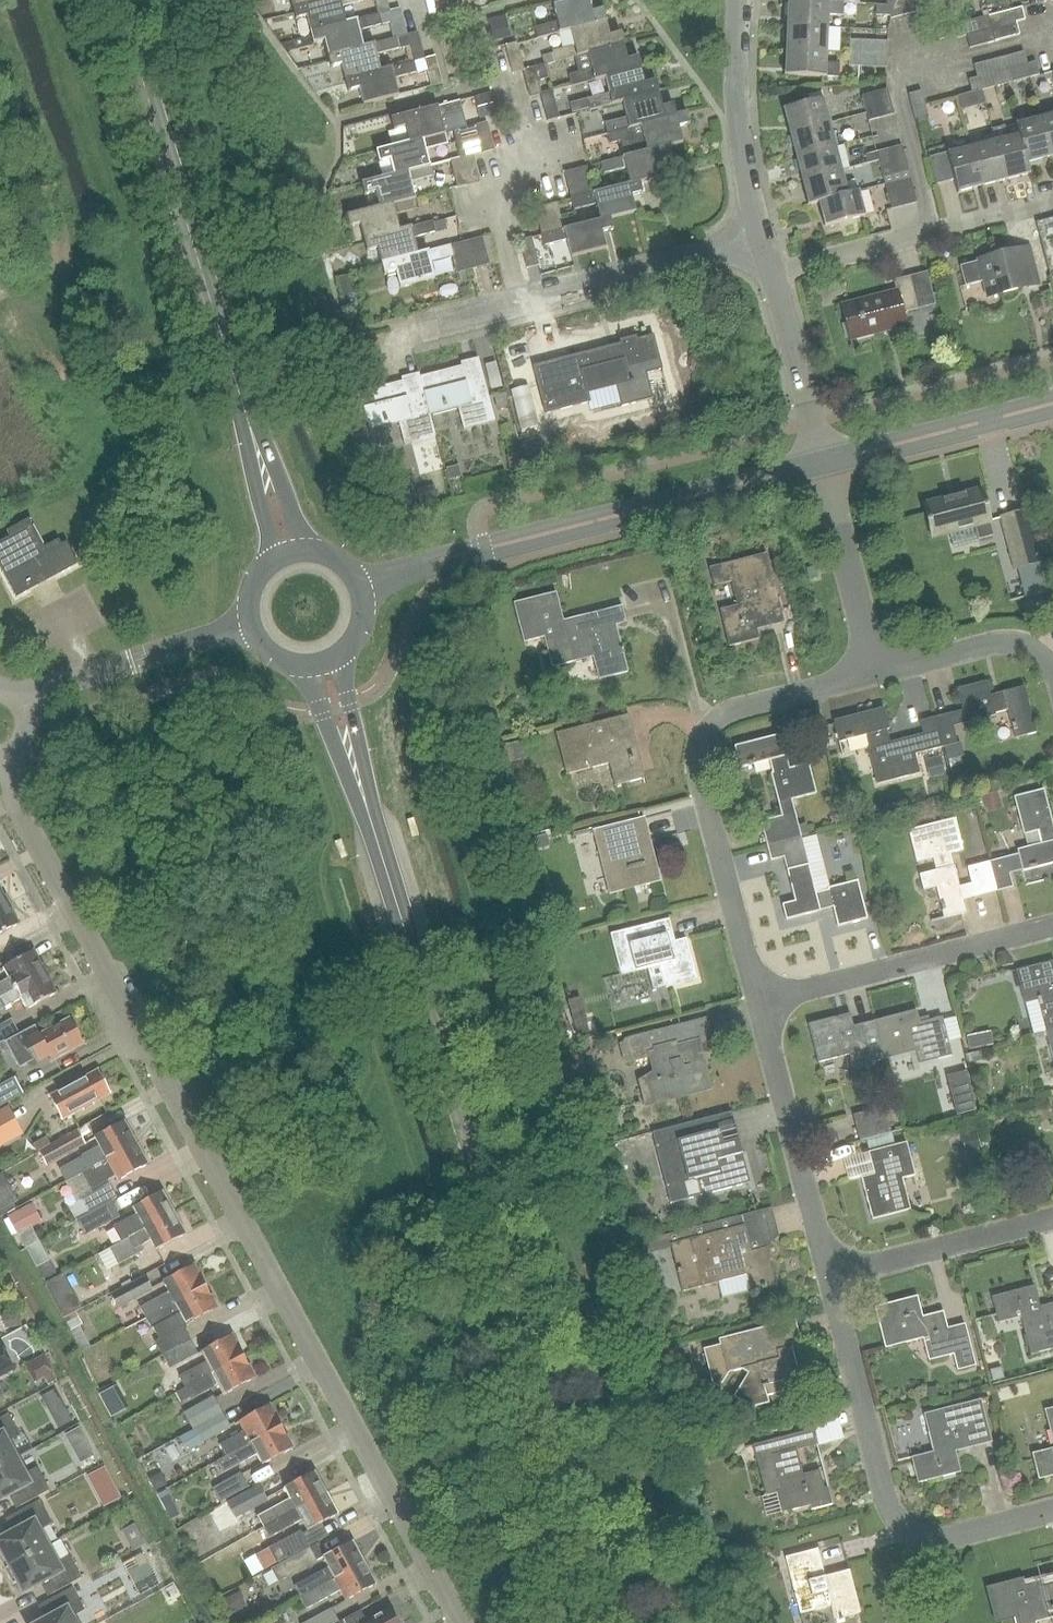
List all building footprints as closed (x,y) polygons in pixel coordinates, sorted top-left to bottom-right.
[(324,0),(289,0),(292,8),(324,0)] [(342,7),(364,2),(363,0),(324,0),(292,8),(294,20),(306,17),(309,32),(346,22),(342,7)] [(390,12),(387,0),(373,0),(377,13),(379,12),(379,15),(388,13),(390,12)] [(607,20),(604,9),(593,12),(589,0),(574,0),(553,5),(557,21),(534,27),(537,38),(571,29),(607,20)] [(887,5),(890,16),(891,19),(904,15),(900,0),(886,0),(887,5)] [(904,15),(916,12),(913,0),(900,0),(904,15)] [(853,4),(829,3),(787,1),(787,26),(828,28),(829,14),(853,14),(853,4)] [(876,15),(890,16),(887,5),(876,5),(876,15)] [(1022,8),(997,14),(1000,27),(1016,23),(1025,20),(1022,8)] [(380,26),(378,15),(378,14),(346,22),(309,32),(312,43),(323,41),(326,55),(364,46),(360,31),(380,26)] [(997,14),(989,17),(996,42),(1020,36),(1016,23),(1000,27),(997,14)] [(498,17),(484,21),(490,43),(504,39),(498,17)] [(983,31),(966,36),(969,49),(996,42),(989,17),(980,19),(983,31)] [(980,19),(954,26),(958,38),(983,31),(980,19)] [(589,54),(623,44),(621,33),(610,35),(607,20),(571,29),(575,45),(552,51),(553,53),(545,55),(547,64),(575,57),(589,54)] [(828,52),(828,28),(787,26),(786,50),(828,52)] [(415,62),(424,59),(417,33),(405,36),(397,39),(400,52),(405,50),(408,62),(414,60),(415,62)] [(381,70),(377,55),(399,50),(397,39),(396,37),(395,38),(364,46),(326,55),(329,67),(341,64),(345,80),(381,70)] [(861,53),(862,41),(850,40),(850,53),(861,53)] [(888,42),(862,41),(861,53),(887,54),(888,42)] [(522,70),(516,44),(506,47),(512,73),(522,70)] [(573,86),(641,68),(638,57),(628,60),(623,44),(589,54),(575,57),(579,72),(570,75),(573,86)] [(827,62),(828,52),(786,50),(785,75),(839,77),(840,63),(827,62)] [(1000,58),(1006,83),(1014,81),(1011,69),(1027,64),(1024,52),(1000,58)] [(861,67),(861,53),(850,53),(849,66),(861,67)] [(887,54),(861,53),(861,67),(887,68),(887,54)] [(435,56),(424,59),(415,62),(418,73),(427,71),(431,87),(442,85),(435,56)] [(1006,83),(1000,58),(974,65),(977,77),(994,73),(997,85),(1006,83)] [(381,70),(345,80),(348,90),(358,88),(362,104),(398,95),(394,78),(417,72),(415,62),(381,70)] [(1011,69),(1014,81),(1039,74),(1036,62),(1027,64),(1011,69)] [(550,76),(547,64),(526,70),(532,95),(540,94),(544,92),(540,79),(550,76)] [(656,80),(645,83),(641,68),(607,77),(610,92),(587,98),(588,100),(571,104),(574,114),(624,102),(659,92),(656,80)] [(971,92),(997,85),(994,73),(977,77),(968,80),(971,92)] [(544,92),(540,94),(542,103),(554,99),(552,90),(546,92),(544,92)] [(888,90),(875,93),(881,118),(895,115),(888,90)] [(790,133),(831,123),(822,91),(809,94),(812,102),(784,110),(790,133)] [(922,91),(909,94),(915,120),(929,116),(922,91)] [(674,104),(663,107),(659,92),(624,102),(627,116),(605,122),(608,134),(618,131),(677,115),(674,104)] [(491,93),(474,97),(480,118),(496,114),(491,93)] [(875,93),(863,96),(869,121),(881,118),(875,93)] [(409,142),(446,133),(442,118),(463,113),(460,101),(390,119),(394,130),(405,127),(409,142)] [(678,127),(690,124),(687,112),(677,115),(618,131),(608,134),(610,143),(620,140),(624,156),(647,150),(669,145),(670,146),(683,143),(678,127)] [(463,113),(442,118),(446,133),(467,127),(463,113)] [(1052,157),(1052,114),(1041,117),(1051,158),(1052,157)] [(1030,163),(1051,158),(1041,117),(1018,124),(1020,134),(1021,134),(1028,164),(1030,163)] [(475,125),(482,152),(495,149),(488,122),(475,125)] [(796,157),(837,147),(831,123),(790,133),(796,157)] [(993,129),(996,140),(1008,137),(1005,126),(993,129)] [(395,174),(430,165),(426,150),(449,144),(446,133),(409,142),(376,151),(379,163),(391,160),(395,174)] [(1032,174),(1030,163),(1028,164),(1021,134),(1020,134),(1008,137),(996,140),(1007,181),(1032,174)] [(983,187),(1007,181),(996,140),(973,146),(983,187)] [(673,157),(670,146),(669,145),(647,150),(624,156),(600,162),(603,174),(626,168),(630,182),(640,180),(640,182),(666,175),(662,160),(673,157)] [(903,146),(890,150),(896,174),(909,171),(903,146)] [(959,193),(983,187),(973,146),(931,157),(938,184),(956,179),(959,193)] [(802,180),(843,170),(837,147),(796,157),(802,180)] [(890,150),(878,153),(880,160),(884,177),(896,174),(890,150)] [(880,160),(878,153),(866,156),(868,163),(880,160)] [(480,181),(473,155),(461,158),(468,184),(480,181)] [(468,184),(461,158),(442,163),(445,173),(453,171),(458,187),(468,184)] [(379,207),(416,197),(412,183),(433,177),(430,165),(395,174),(361,183),(364,195),(375,192),(379,207)] [(587,166),(571,170),(577,196),(594,192),(587,166)] [(849,194),(849,193),(843,170),(802,180),(809,206),(819,203),(819,202),(849,194)] [(911,177),(886,183),(893,210),(917,204),(911,177)] [(643,193),(640,182),(640,180),(630,182),(594,192),(577,196),(571,198),(574,210),(597,204),(600,219),(601,220),(611,217),(611,218),(636,211),(632,196),(643,193)] [(825,227),(866,216),(859,190),(849,193),(849,194),(819,202),(819,203),(825,227)] [(364,239),(400,230),(396,215),(419,209),(416,197),(379,207),(346,215),(350,227),(360,225),(364,239)] [(558,202),(534,209),(541,234),(564,228),(558,202)] [(614,228),(611,218),(611,217),(601,220),(600,219),(541,234),(544,246),(567,241),(571,256),(606,247),(602,231),(614,228)] [(1052,234),(1052,217),(1037,221),(1041,237),(1052,234)] [(417,253),(413,238),(436,232),(433,221),(400,230),(364,239),(367,251),(378,249),(382,262),(417,253)] [(431,262),(452,257),(457,273),(490,265),(483,236),(417,253),(382,262),(385,274),(395,271),(399,288),(435,279),(431,262)] [(525,243),(531,267),(542,265),(536,240),(525,243)] [(963,265),(960,266),(965,286),(981,281),(986,301),(1041,286),(1031,246),(963,264),(963,265)] [(936,249),(931,260),(945,266),(950,254),(936,249)] [(351,275),(337,278),(342,297),(356,293),(351,275)] [(897,291),(842,304),(851,340),(907,327),(903,312),(919,308),(911,276),(895,280),(897,291)] [(622,407),(653,399),(647,373),(663,368),(654,335),(639,339),(638,335),(620,340),(621,343),(534,366),(546,414),(591,402),(589,393),(616,386),(622,407)] [(462,365),(419,376),(429,415),(458,407),(464,429),(495,421),(479,357),(461,361),(462,365)] [(402,381),(359,392),(369,431),(399,423),(404,444),(435,436),(429,415),(419,376),(418,373),(401,377),(402,381)] [(540,426),(529,386),(511,390),(522,431),(540,426)] [(505,393),(493,395),(497,410),(508,407),(505,393)] [(459,465),(446,469),(449,480),(462,476),(459,465)] [(1011,546),(1034,540),(1020,486),(997,492),(1011,546)] [(434,487),(416,492),(420,507),(438,503),(434,487)] [(983,489),(924,504),(933,537),(949,533),(974,526),(978,540),(992,536),(989,522),(992,522),(983,489)] [(0,543),(0,567),(17,598),(79,564),(67,542),(61,546),(59,541),(47,548),(31,518),(7,531),(10,537),(0,543)] [(758,630),(785,623),(768,554),(711,568),(715,586),(733,582),(739,606),(721,610),(731,647),(760,639),(758,630)] [(558,593),(516,603),(525,641),(545,637),(553,667),(594,656),(600,680),(628,672),(623,653),(625,652),(623,646),(621,647),(616,625),(627,622),(623,606),(564,621),(558,593)] [(1018,739),(1038,734),(1026,688),(1006,693),(1006,695),(993,699),(988,682),(959,689),(967,722),(997,714),(997,712),(1010,709),(1018,739)] [(886,708),(835,721),(840,742),(869,735),(872,748),(870,748),(879,784),(919,774),(914,755),(944,747),(936,718),(922,722),(925,735),(889,744),(886,730),(892,729),(886,708)] [(616,785),(644,778),(634,740),(635,739),(629,714),(557,733),(567,774),(610,763),(616,785)] [(951,714),(936,718),(944,747),(959,743),(954,725),(951,714)] [(782,734),(737,746),(742,768),(772,760),(775,772),(772,773),(780,803),(779,803),(782,817),(763,822),(769,845),(802,837),(792,800),(818,793),(810,763),(789,769),(785,756),(788,756),(782,734)] [(522,742),(504,746),(508,764),(526,759),(522,742)] [(959,743),(944,747),(947,760),(962,756),(959,743)] [(941,756),(924,761),(929,779),(945,774),(941,756)] [(999,892),(1015,887),(1011,874),(1052,863),(1052,829),(1052,828),(1052,818),(1046,790),(1015,798),(1028,849),(1019,852),(1020,855),(992,862),(999,892)] [(996,792),(982,797),(985,808),(1000,803),(996,792)] [(610,894),(662,881),(645,817),(593,830),(610,894)] [(967,914),(960,887),(955,869),(954,868),(950,854),(965,850),(957,819),(910,831),(918,863),(935,858),(938,872),(921,876),(925,891),(938,887),(946,919),(967,914)] [(802,837),(769,845),(773,860),(785,857),(797,901),(784,904),(788,919),(834,907),(839,927),(868,919),(858,880),(816,891),(802,837)] [(975,898),(999,892),(992,862),(968,868),(975,898)] [(19,926),(7,904),(0,908),(0,936),(19,926)] [(667,988),(698,980),(687,938),(676,941),(670,918),(611,934),(622,975),(661,965),(667,988)] [(45,973),(34,951),(3,968),(9,979),(0,983),(0,997),(45,973)] [(1052,1028),(1052,961),(1017,970),(1026,1003),(1039,999),(1047,1030),(1052,1028)] [(0,997),(0,1011),(21,1000),(27,1010),(56,994),(45,973),(0,997)] [(876,1020),(886,1058),(917,1050),(920,1063),(953,1054),(948,1032),(956,1030),(952,1014),(921,1023),(917,1009),(876,1020)] [(851,1013),(809,1024),(819,1061),(850,1053),(854,1067),(886,1058),(876,1020),(854,1026),(851,1013)] [(35,1027),(5,1043),(19,1070),(48,1055),(51,1060),(83,1043),(69,1016),(38,1032),(35,1027)] [(699,1045),(714,1041),(708,1017),(627,1038),(633,1062),(648,1058),(651,1071),(636,1080),(642,1104),(666,1098),(710,1087),(699,1045)] [(0,1025),(0,1042),(18,1032),(11,1019),(0,1025)] [(978,1034),(967,1037),(969,1050),(981,1047),(978,1034)] [(112,1093),(100,1070),(50,1098),(62,1121),(112,1093)] [(965,1072),(945,1077),(956,1116),(975,1111),(965,1072)] [(2,1106),(23,1095),(14,1078),(0,1086),(0,1107),(2,1106)] [(861,1140),(892,1131),(885,1106),(854,1114),(861,1140)] [(732,1112),(653,1132),(656,1146),(667,1187),(709,1176),(713,1193),(750,1183),(743,1152),(739,1140),(732,1112)] [(84,1172),(138,1143),(126,1122),(95,1139),(99,1148),(60,1169),(67,1182),(84,1172)] [(48,1166),(87,1145),(79,1131),(40,1152),(48,1166)] [(976,1132),(961,1136),(965,1152),(980,1149),(976,1132)] [(903,1178),(916,1175),(908,1142),(896,1145),(892,1133),(867,1139),(876,1174),(863,1177),(873,1218),(911,1209),(903,1178)] [(138,1143),(84,1172),(89,1181),(111,1169),(118,1182),(149,1165),(138,1143)] [(0,1174),(0,1211),(17,1201),(2,1173),(0,1174)] [(78,1220),(80,1218),(120,1197),(112,1183),(71,1206),(78,1220)] [(121,1242),(176,1213),(164,1192),(133,1208),(137,1215),(113,1228),(121,1242)] [(88,1234),(123,1215),(115,1200),(80,1218),(88,1234)] [(42,1220),(33,1202),(8,1215),(18,1233),(42,1220)] [(176,1213),(121,1242),(122,1243),(110,1249),(119,1265),(144,1251),(142,1246),(151,1241),(156,1251),(187,1234),(176,1213)] [(742,1215),(635,1243),(637,1253),(650,1249),(651,1253),(672,1248),(683,1291),(716,1283),(746,1275),(750,1293),(752,1293),(777,1286),(767,1248),(751,1252),(742,1215)] [(57,1272),(40,1241),(29,1247),(45,1278),(57,1272)] [(147,1319),(206,1287),(194,1265),(163,1282),(169,1293),(141,1308),(147,1319)] [(63,1318),(82,1308),(63,1274),(44,1284),(63,1318)] [(119,1309),(153,1290),(145,1275),(110,1293),(119,1309)] [(1041,1305),(1036,1284),(993,1296),(999,1321),(1021,1315),(1032,1354),(1052,1348),(1052,1302),(1041,1305)] [(183,1327),(191,1323),(218,1309),(206,1287),(147,1319),(158,1341),(155,1343),(156,1344),(148,1349),(154,1360),(163,1355),(191,1341),(183,1327)] [(886,1347),(923,1338),(929,1361),(953,1355),(958,1371),(976,1366),(965,1324),(948,1329),(944,1312),(924,1317),(918,1295),(876,1306),(886,1347)] [(76,1312),(65,1318),(67,1322),(71,1330),(80,1326),(82,1325),(80,1320),(78,1316),(76,1312)] [(720,1344),(703,1349),(712,1383),(719,1387),(727,1372),(740,1368),(748,1372),(733,1396),(752,1406),(768,1402),(766,1395),(803,1386),(792,1346),(781,1349),(774,1324),(719,1338),(720,1344)] [(71,1330),(70,1331),(80,1350),(90,1345),(80,1326),(71,1330)] [(186,1389),(244,1357),(232,1335),(202,1352),(207,1362),(180,1377),(186,1389)] [(170,1368),(198,1354),(191,1341),(163,1355),(170,1368)] [(0,1343),(0,1376),(14,1368),(0,1343)] [(44,1355),(31,1362),(42,1380),(44,1379),(48,1387),(59,1381),(44,1355)] [(186,1389),(192,1400),(220,1385),(225,1395),(256,1379),(244,1357),(186,1389)] [(936,1387),(926,1389),(928,1398),(938,1396),(936,1387)] [(180,1403),(189,1398),(184,1390),(175,1395),(180,1403)] [(225,1413),(216,1396),(186,1412),(195,1429),(225,1413)] [(963,1470),(958,1451),(992,1443),(981,1400),(926,1414),(935,1450),(912,1456),(919,1482),(963,1470)] [(227,1456),(282,1427),(270,1405),(240,1422),(245,1431),(220,1445),(227,1456)] [(68,1409),(55,1415),(61,1427),(74,1421),(68,1409)] [(17,1457),(9,1441),(20,1435),(8,1413),(0,1418),(0,1467),(17,1457)] [(233,1427),(225,1413),(195,1429),(203,1443),(233,1427)] [(282,1427),(227,1456),(227,1457),(218,1462),(224,1473),(257,1455),(263,1465),(294,1448),(282,1427)] [(78,1428),(64,1435),(71,1450),(86,1442),(78,1428)] [(203,1443),(195,1429),(178,1438),(186,1453),(203,1443)] [(777,1497),(781,1513),(811,1505),(812,1509),(833,1504),(828,1487),(824,1488),(820,1470),(804,1474),(798,1450),(817,1445),(813,1429),(754,1445),(768,1499),(777,1497)] [(1033,1453),(1040,1479),(1052,1475),(1052,1448),(1033,1453)] [(21,1505),(50,1490),(37,1467),(26,1473),(17,1457),(0,1467),(0,1501),(14,1493),(21,1505)] [(87,1476),(86,1477),(92,1489),(94,1489),(106,1482),(111,1480),(104,1468),(100,1470),(87,1476)] [(264,1527),(328,1493),(316,1472),(286,1488),(292,1498),(258,1516),(264,1527)] [(221,1503),(249,1487),(241,1473),(213,1489),(221,1503)] [(156,1476),(149,1479),(155,1491),(168,1485),(164,1478),(156,1476)] [(237,1520),(269,1503),(260,1485),(227,1503),(237,1520)] [(165,1492),(156,1496),(164,1510),(173,1506),(165,1492)] [(270,1538),(303,1520),(309,1531),(339,1514),(328,1493),(264,1527),(270,1538)] [(49,1545),(40,1529),(52,1523),(39,1500),(11,1516),(18,1529),(0,1538),(0,1550),(1,1552),(0,1552),(0,1561),(4,1569),(49,1545)] [(142,1520),(128,1527),(139,1549),(153,1542),(142,1520)] [(301,1532),(255,1556),(257,1559),(249,1563),(255,1575),(309,1547),(301,1532)] [(301,1598),(366,1563),(354,1541),(323,1557),(329,1567),(294,1586),(301,1598)] [(4,1569),(13,1585),(17,1582),(23,1593),(46,1581),(53,1593),(81,1578),(69,1555),(58,1561),(49,1545),(4,1569)] [(149,1594),(172,1584),(156,1545),(133,1554),(149,1594)] [(278,1583),(317,1562),(310,1548),(271,1569),(278,1583)] [(836,1619),(861,1612),(850,1569),(825,1575),(818,1548),(786,1557),(801,1614),(832,1605),(836,1619)] [(769,1559),(757,1562),(760,1571),(771,1568),(769,1559)] [(366,1563),(301,1598),(307,1609),(341,1591),(346,1601),(377,1584),(366,1563)] [(1024,1584),(1028,1600),(1010,1604),(1015,1622),(1036,1622),(1052,1618),(1052,1621),(1052,1576),(1024,1584)] [(73,1616),(85,1610),(72,1588),(44,1603),(50,1616),(37,1622),(77,1622),(73,1616)] [(233,1595),(223,1600),(232,1616),(242,1611),(233,1595)] [(339,1622),(332,1609),(305,1622),(338,1622),(339,1622)] [(391,1610),(366,1622),(398,1622),(391,1610)] [(338,1622),(358,1622),(354,1615),(338,1622)]
